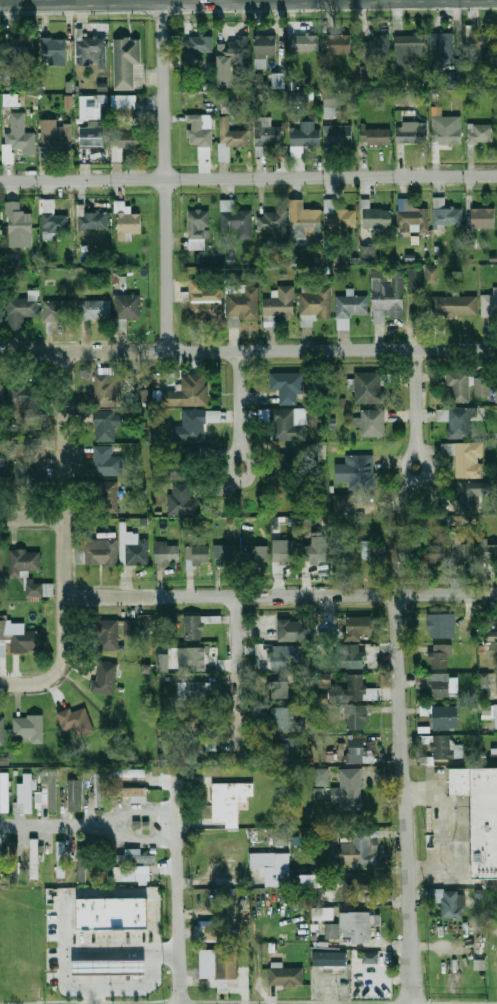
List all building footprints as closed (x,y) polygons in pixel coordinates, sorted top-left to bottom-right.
[(466,32),(466,50),(495,50),(495,32),(466,32)] [(430,67),(452,67),(452,33),(430,33),(430,67)] [(352,34),(328,35),(328,55),(352,54),(352,34)] [(213,35),(184,35),(184,52),(213,52),(213,35)] [(255,35),(255,67),(266,67),(266,57),(278,57),(278,35),(255,35)] [(293,53),(320,53),(320,35),(293,35),(293,53)] [(425,35),(396,35),(396,62),(425,62),(425,35)] [(34,37),(5,37),(5,56),(34,56),(34,37)] [(106,37),(82,37),(81,62),(105,62),(106,37)] [(71,38),(43,38),(43,59),(71,59),(71,38)] [(140,64),(140,38),(115,38),(115,88),(134,88),(134,64),(140,64)] [(359,56),(390,56),(390,38),(359,38),(359,56)] [(232,73),(232,57),(249,57),(249,39),(217,39),(217,73),(232,73)] [(289,100),(307,100),(307,92),(289,91),(289,100)] [(340,92),(323,92),(324,117),(340,117),(340,92)] [(65,95),(64,108),(73,108),(73,95),(65,95)] [(80,119),(102,119),(102,107),(107,107),(106,95),(79,95),(80,119)] [(137,110),(137,95),(111,95),(111,110),(137,110)] [(199,158),(212,158),(212,128),(202,128),(202,115),(188,116),(188,144),(199,144),(199,158)] [(462,116),(432,116),(432,145),(462,145),(462,116)] [(284,144),(284,126),(270,126),(270,120),(264,120),(264,126),(255,126),(256,156),(266,156),(266,144),(284,144)] [(250,130),(229,130),(229,121),(219,121),(219,161),(230,161),(230,147),(250,147),(250,130)] [(320,145),(320,121),(300,121),(300,128),(291,128),(291,156),(301,156),(301,145),(320,145)] [(427,143),(427,122),(397,122),(397,143),(427,143)] [(80,148),(104,148),(104,124),(80,124),(80,148)] [(494,144),(494,124),(468,124),(468,144),(494,144)] [(354,125),(327,125),(327,145),(354,145),(354,125)] [(71,126),(41,126),(41,150),(71,150),(71,126)] [(364,129),(364,144),(392,144),(392,129),(364,129)] [(4,162),(14,162),(14,154),(35,154),(35,131),(4,131),(4,162)] [(122,161),(122,148),(142,148),(142,131),(112,131),(112,161),(122,161)] [(445,196),(433,196),(433,225),(463,225),(463,208),(445,208),(445,196)] [(252,210),(235,210),(235,199),(221,199),(221,228),(238,228),(238,239),(252,239),(252,210)] [(334,199),(326,199),(326,228),(356,228),(356,210),(334,210),(334,199)] [(412,199),(398,199),(398,231),(428,231),(428,208),(412,208),(412,199)] [(128,200),(115,201),(117,234),(142,233),(141,213),(129,214),(128,200)] [(10,201),(10,206),(8,206),(9,234),(33,234),(33,213),(17,214),(17,201),(10,201)] [(54,202),(41,202),(41,240),(58,240),(58,231),(70,231),(70,216),(54,216),(54,202)] [(392,208),(363,208),(363,227),(392,227),(392,208)] [(472,208),(472,228),(496,228),(496,208),(472,208)] [(320,209),(293,209),(293,237),(320,237),(320,209)] [(208,210),(188,210),(189,249),(208,249),(208,210)] [(287,244),(287,211),(258,211),(258,230),(277,230),(277,244),(287,244)] [(78,228),(108,228),(108,213),(78,213),(78,228)] [(361,246),(361,262),(376,261),(376,246),(361,246)] [(427,283),(437,283),(437,267),(427,267),(427,283)] [(372,270),(373,320),(404,319),(403,270),(372,270)] [(408,282),(408,291),(420,291),(420,270),(408,270),(408,282)] [(222,318),(221,288),(204,288),(204,279),(189,279),(189,319),(222,318)] [(295,285),(277,285),(277,297),(264,297),(264,317),(294,318),(295,285)] [(331,317),(331,286),(300,286),(300,317),(331,317)] [(258,317),(258,288),(227,288),(227,317),(258,317)] [(39,316),(39,289),(28,289),(28,297),(9,297),(9,329),(25,329),(25,316),(39,316)] [(140,318),(140,294),(115,294),(115,318),(140,318)] [(482,294),(482,316),(496,316),(496,294),(482,294)] [(337,329),(349,329),(349,314),(368,314),(368,295),(337,295),(337,329)] [(432,295),(432,315),(477,315),(477,295),(432,295)] [(74,300),(43,300),(43,320),(74,320),(74,300)] [(79,320),(110,320),(110,300),(79,300),(79,320)] [(469,402),(469,371),(447,371),(447,386),(452,386),(452,402),(469,402)] [(303,372),(271,372),(271,391),(303,391),(303,372)] [(382,403),(382,372),(355,372),(355,403),(382,403)] [(161,406),(207,405),(207,373),(181,374),(181,390),(161,390),(161,406)] [(95,406),(121,406),(121,374),(95,374),(95,406)] [(474,397),(491,397),(491,376),(474,376),(474,397)] [(11,384),(11,404),(23,404),(23,418),(40,418),(40,384),(11,384)] [(470,438),(470,408),(446,408),(446,419),(449,419),(449,438),(470,438)] [(269,420),(270,409),(259,409),(259,420),(269,420)] [(271,409),(271,440),(297,440),(297,409),(271,409)] [(362,436),(384,436),(384,409),(362,409),(362,436)] [(94,410),(94,441),(119,441),(119,410),(94,410)] [(172,426),(172,441),(205,441),(205,410),(181,410),(181,426),(172,426)] [(441,443),(441,455),(456,455),(456,477),(483,477),(483,443),(441,443)] [(121,475),(121,446),(93,446),(93,475),(121,475)] [(33,455),(15,455),(15,484),(33,484),(33,455)] [(338,472),(349,472),(349,490),(375,490),(375,455),(338,455),(338,472)] [(191,461),(163,461),(163,479),(191,479),(191,461)] [(277,491),(297,491),(297,465),(277,465),(277,491)] [(119,481),(98,481),(98,513),(119,513),(119,481)] [(460,513),(479,513),(479,496),(489,496),(489,482),(459,483),(460,513)] [(191,499),(191,484),(170,484),(170,515),(198,515),(198,499),(191,499)] [(354,495),(334,495),(334,510),(354,510),(354,495)] [(126,531),(126,522),(120,522),(120,564),(149,564),(149,539),(138,539),(138,531),(126,531)] [(304,546),(304,567),(327,567),(327,536),(311,536),(311,546),(304,546)] [(489,537),(480,537),(480,559),(496,559),(496,544),(489,544),(489,537)] [(106,545),(76,545),(76,564),(117,564),(117,538),(106,538),(106,545)] [(362,561),(384,561),(384,541),(362,541),(362,561)] [(155,563),(179,563),(179,542),(155,542),(155,563)] [(276,564),(298,564),(298,544),(276,544),(276,564)] [(354,544),(338,544),(338,567),(354,567),(354,544)] [(420,544),(397,544),(397,561),(420,561),(420,544)] [(455,563),(472,563),(472,544),(455,544),(455,563)] [(236,545),(215,545),(215,567),(236,567),(236,545)] [(245,545),(245,564),(268,564),(268,545),(245,545)] [(428,545),(428,568),(445,568),(445,545),(428,545)] [(186,546),(186,564),(209,564),(209,546),(186,546)] [(10,550),(10,576),(30,576),(30,571),(41,571),(41,550),(10,550)] [(53,582),(27,582),(27,596),(53,596),(53,582)] [(273,614),(253,614),(253,641),(273,641),(273,614)] [(428,614),(428,638),(451,638),(451,614),(428,614)] [(204,639),(204,622),(221,622),(221,616),(184,616),(184,639),(204,639)] [(373,616),(345,616),(345,639),(373,639),(373,616)] [(310,640),(310,618),(278,618),(278,640),(310,640)] [(8,657),(9,653),(43,653),(43,631),(24,631),(24,620),(0,620),(0,657),(8,657)] [(138,636),(138,620),(124,620),(124,636),(138,636)] [(97,650),(118,650),(118,621),(97,621),(97,650)] [(336,640),(336,625),(323,625),(323,640),(336,640)] [(496,641),(496,631),(487,631),(487,641),(496,641)] [(345,668),(363,668),(363,645),(345,645),(345,668)] [(452,645),(430,645),(430,668),(452,668),(452,645)] [(302,656),(302,646),(267,646),(267,670),(285,670),(285,656),(302,656)] [(186,648),(186,665),(204,665),(204,648),(186,648)] [(157,672),(157,653),(170,653),(170,672),(157,672)] [(120,664),(101,661),(98,681),(94,680),(92,691),(114,695),(116,683),(127,684),(129,671),(119,670),(120,664)] [(490,673),(480,672),(479,688),(489,688),(490,673)] [(381,700),(381,688),(364,688),(364,674),(347,674),(347,690),(338,690),(338,700),(381,700)] [(429,674),(430,698),(451,698),(451,674),(429,674)] [(265,679),(285,679),(285,697),(265,697),(265,679)] [(186,699),(206,699),(206,682),(186,682),(186,699)] [(163,704),(176,704),(176,693),(163,693),(163,704)] [(56,716),(63,732),(73,728),(77,738),(95,731),(84,704),(56,716)] [(494,718),(495,728),(496,728),(496,704),(482,704),(482,718),(494,718)] [(367,705),(348,705),(348,729),(367,729),(367,705)] [(453,706),(433,706),(433,731),(453,731),(453,706)] [(269,707),(290,707),(290,729),(269,729),(269,707)] [(189,710),(210,710),(210,732),(189,732),(189,710)] [(43,716),(14,716),(14,738),(32,738),(32,743),(43,743),(43,716)] [(462,745),(452,745),(452,736),(430,736),(430,759),(462,759),(462,745)] [(186,763),(208,763),(208,738),(186,738),(186,763)] [(348,763),(367,763),(367,739),(348,739),(348,763)] [(171,740),(164,740),(163,753),(158,753),(158,765),(171,765),(171,740)] [(269,760),(290,760),(290,743),(269,743),(269,760)] [(146,768),(109,768),(109,777),(146,777),(146,768)] [(315,786),(328,786),(328,768),(315,768),(315,786)] [(340,788),(332,788),(332,802),(342,802),(342,809),(362,809),(362,769),(340,769),(340,788)] [(470,770),(496,770),(496,880),(472,880),(470,770)] [(36,790),(36,806),(49,806),(49,811),(57,811),(57,771),(47,771),(47,790),(36,790)] [(10,772),(0,772),(0,813),(10,813),(10,772)] [(103,773),(94,773),(94,807),(103,807),(103,773)] [(33,812),(33,776),(20,775),(20,812),(33,812)] [(68,812),(83,812),(83,780),(68,780),(68,812)] [(238,798),(254,798),(254,783),(213,783),(213,822),(227,822),(227,829),(238,829),(238,798)] [(147,788),(112,788),(112,795),(131,795),(131,801),(147,801),(147,788)] [(314,799),(324,799),(324,788),(313,788),(314,799)] [(378,852),(373,852),(373,830),(351,830),(351,838),(341,838),(341,869),(378,869),(378,852)] [(274,845),(288,845),(288,832),(274,832),(274,845)] [(30,878),(39,878),(39,838),(30,838),(30,878)] [(9,881),(19,881),(19,841),(9,841),(9,881)] [(66,841),(57,841),(57,878),(66,878),(66,841)] [(79,878),(88,878),(88,846),(79,846),(79,878)] [(142,849),(126,849),(126,854),(117,854),(117,863),(156,863),(156,854),(142,854),(142,849)] [(290,886),(290,852),(250,852),(250,866),(266,866),(266,886),(290,886)] [(115,872),(115,881),(151,881),(151,872),(115,872)] [(321,875),(297,875),(296,888),(321,888),(321,875)] [(358,898),(357,878),(344,880),(345,899),(358,898)] [(462,918),(462,890),(441,890),(441,918),(462,918)] [(77,898),(147,897),(147,928),(78,929),(77,898)] [(312,920),(332,920),(332,908),(312,908),(312,920)] [(370,912),(343,912),(343,943),(370,943),(370,912)] [(222,927),(206,927),(206,938),(222,938),(222,927)] [(238,980),(238,949),(216,949),(216,980),(238,980)] [(200,976),(209,976),(209,950),(200,950),(200,976)] [(347,966),(347,950),(310,950),(310,966),(347,966)] [(362,963),(378,963),(378,952),(363,951),(362,963)] [(72,964),(72,979),(144,979),(144,964),(72,964)] [(306,985),(306,967),(269,967),(269,985),(306,985)]
